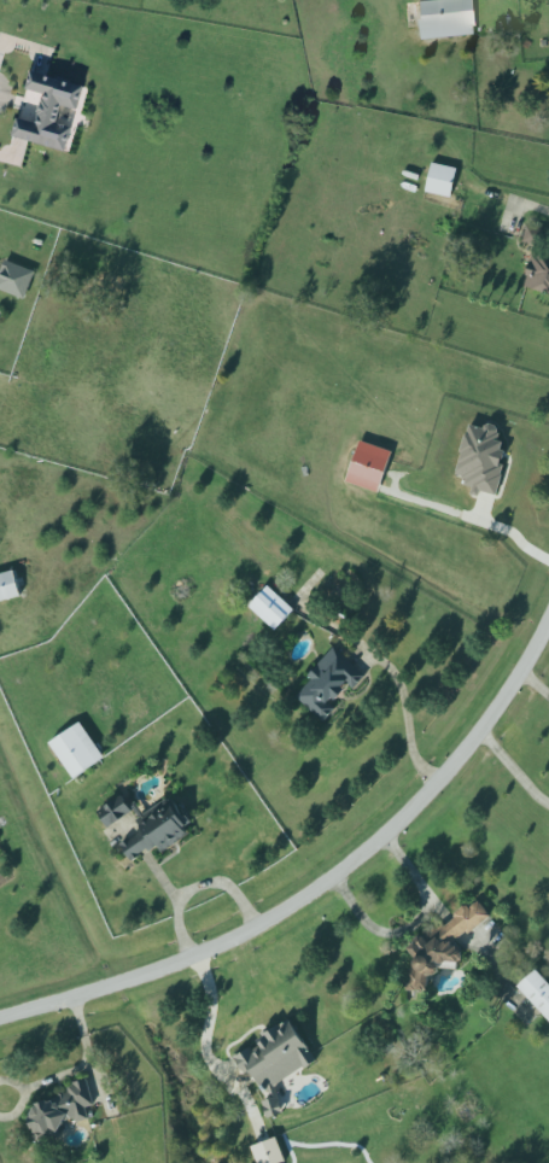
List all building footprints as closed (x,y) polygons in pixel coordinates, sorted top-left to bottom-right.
[(474,35),(472,0),(419,0),(421,39),(474,35)] [(82,82),(28,68),(23,86),(41,90),(33,120),(15,116),(10,133),(64,147),(70,125),(54,120),(59,102),(76,106),(82,82)] [(426,192),(451,198),(458,169),(432,163),(426,192)] [(540,248),(546,231),(528,225),(522,242),(540,248)] [(548,294),(548,258),(534,253),(523,286),(548,294)] [(36,272),(6,260),(0,274),(0,289),(25,299),(36,272)] [(495,497),(508,444),(497,441),(500,430),(470,422),(456,476),(467,478),(465,486),(474,488),(473,491),(495,497)] [(347,483),(379,493),(392,451),(360,441),(347,483)] [(20,597),(16,571),(0,574),(0,601),(20,597)] [(276,630),(294,610),(269,586),(250,606),(276,630)] [(325,721),(337,708),(331,702),(333,699),(337,702),(346,691),(343,688),(347,683),(355,690),(367,676),(335,648),(310,676),(314,679),(298,697),(325,721)] [(50,744),(75,779),(105,757),(81,722),(50,744)] [(98,810),(108,827),(133,812),(123,796),(98,810)] [(120,844),(132,862),(157,846),(160,851),(193,830),(172,796),(137,818),(144,828),(120,844)] [(453,942),(468,932),(469,932),(491,918),(479,900),(471,906),(465,906),(455,912),(455,920),(445,926),(437,926),(420,937),(424,937),(408,947),(416,959),(416,967),(408,971),(408,981),(394,990),(429,991),(429,975),(440,975),(440,962),(457,963),(461,960),(461,954),(453,942)] [(537,969),(518,986),(548,1020),(548,983),(537,969)] [(235,1058),(252,1047),(255,1050),(259,1046),(261,1048),(262,1047),(262,1045),(268,1041),(263,1034),(270,1029),(271,1031),(279,1025),(282,1031),(287,1029),(284,1024),(290,1019),(306,1046),(308,1045),(319,1062),(308,1069),(305,1066),(276,1087),(285,1114),(278,1118),(269,1118),(264,1101),(271,1101),(273,1100),(270,1091),(269,1092),(269,1093),(267,1094),(253,1074),(251,1070),(246,1074),(235,1058)] [(29,1106),(37,1145),(65,1139),(62,1124),(88,1118),(86,1107),(94,1105),(88,1079),(67,1084),(68,1092),(58,1094),(59,1100),(29,1106)] [(259,1162),(282,1162),(286,1161),(277,1137),(252,1147),(259,1162)]
